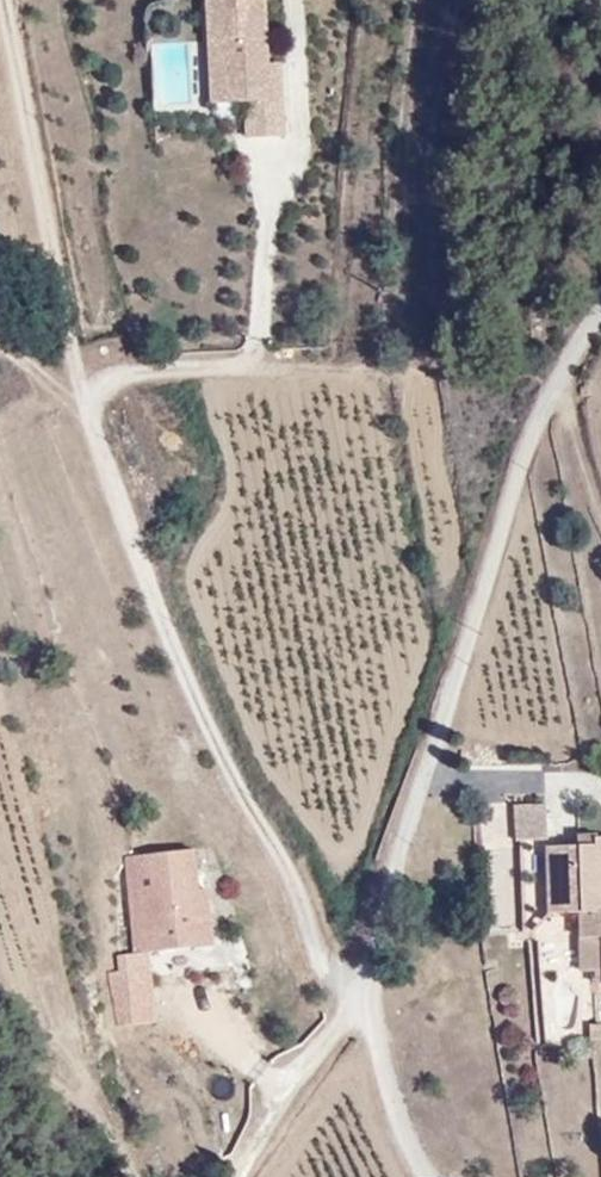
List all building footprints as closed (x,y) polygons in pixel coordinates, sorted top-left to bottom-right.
[(271,0),(215,0),(217,40),(229,39),(231,68),(242,68),(244,102),(254,101),(256,137),(291,135),(287,76),(275,77),(274,63),(271,0)] [(229,39),(217,40),(221,103),(244,102),(242,68),(231,68),(229,39)] [(152,111),(195,108),(191,41),(147,44),(152,111)] [(275,77),(287,76),(287,62),(274,63),(275,77)] [(550,849),(548,815),(516,816),(518,850),(550,849)] [(598,848),(598,845),(580,845),(580,856),(549,857),(550,924),(581,923),(581,949),(600,948),(600,848),(598,848)] [(203,847),(157,852),(161,885),(139,887),(146,951),(129,953),(131,968),(122,969),(128,1023),(163,1019),(156,950),(223,944),(216,887),(208,888),(203,847)] [(161,885),(157,852),(135,854),(139,887),(161,885)] [(581,949),(582,983),(596,982),(597,991),(600,991),(600,948),(581,949)] [(598,1039),(586,1039),(586,1053),(598,1053),(598,1039)]
